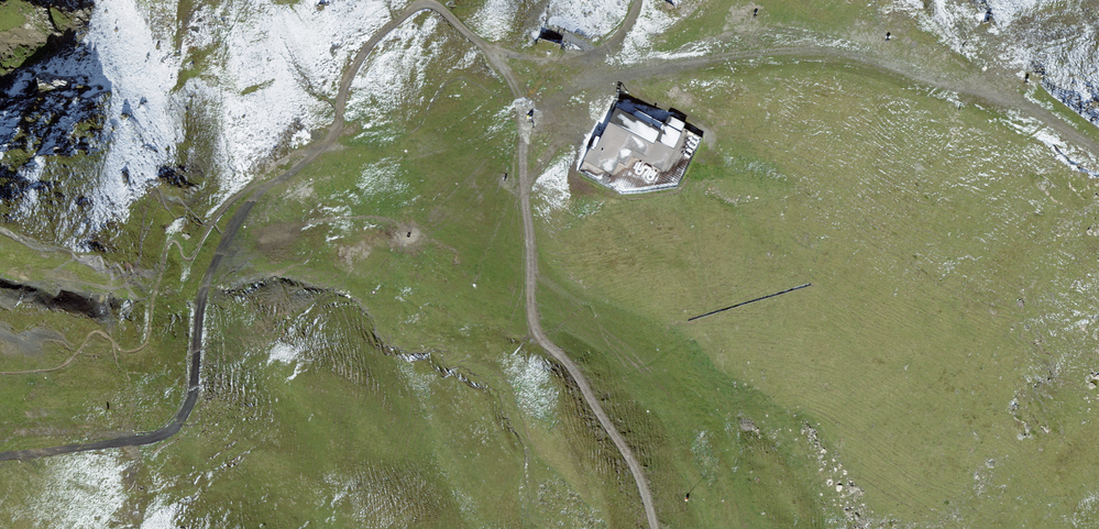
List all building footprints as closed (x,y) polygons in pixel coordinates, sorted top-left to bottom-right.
[(537,46),(560,52),(562,43),(539,37),(537,46)] [(666,124),(635,109),(632,115),(616,107),(601,138),(596,135),(583,160),(613,175),(619,162),(627,166),(632,156),(663,171),(683,132),(681,131),(685,124),(670,116),(666,124)]
